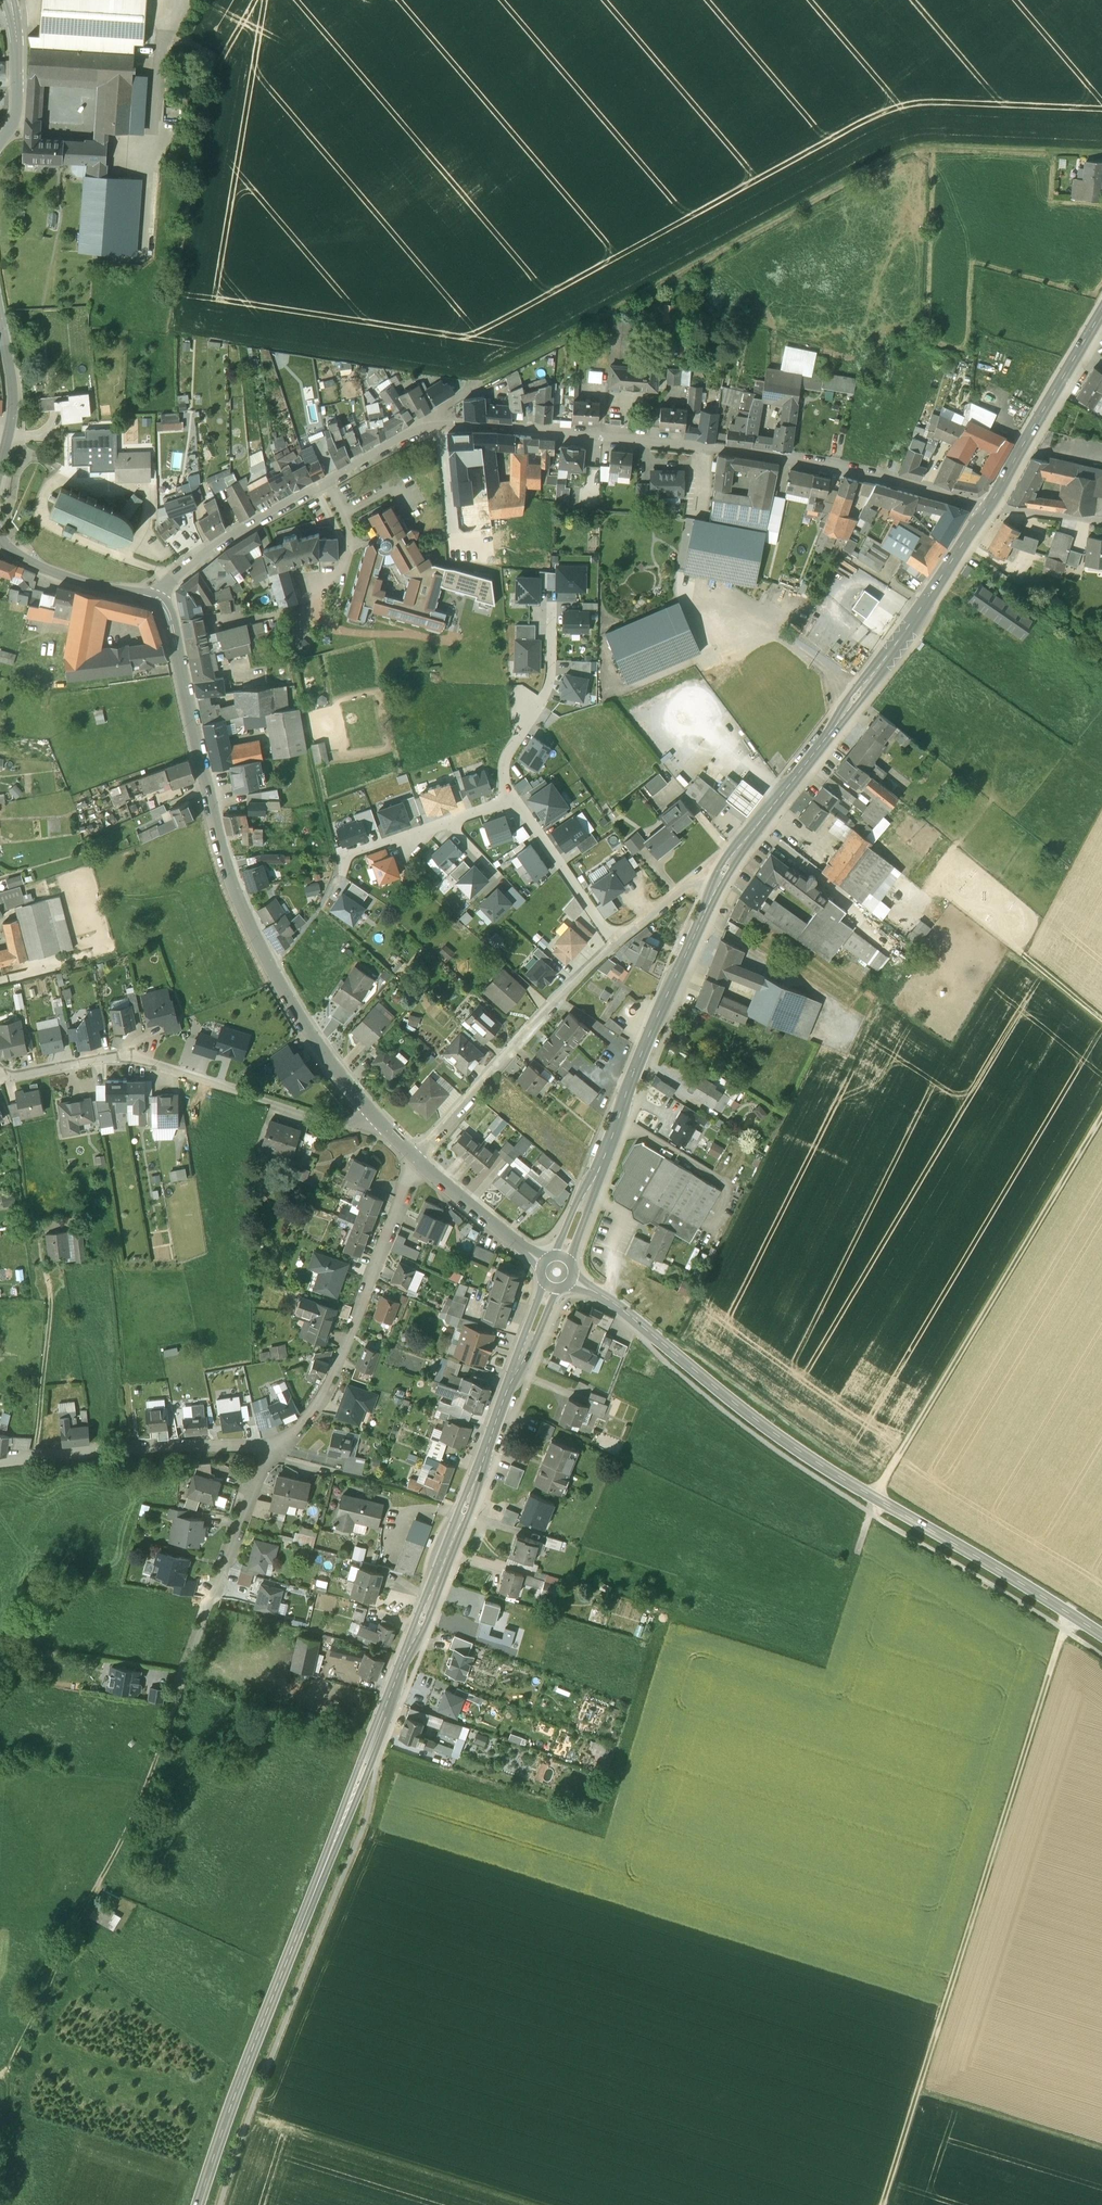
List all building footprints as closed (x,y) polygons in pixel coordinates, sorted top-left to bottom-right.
[(39,47),(134,54),(135,44),(144,44),(147,0),(42,0),(39,47)] [(39,47),(31,47),(29,76),(43,77),(105,81),(101,140),(108,141),(108,132),(129,133),(134,54),(39,47)] [(63,140),(39,139),(43,77),(29,76),(24,160),(51,162),(51,165),(60,166),(60,162),(62,162),(62,161),(63,161),(64,140),(63,140)] [(101,140),(85,139),(85,146),(70,145),(70,144),(66,144),(65,161),(87,163),(106,164),(108,141),(101,140)] [(1087,161),(1085,175),(1101,177),(1101,172),(1101,162),(1087,161)] [(106,164),(87,163),(86,175),(85,175),(80,252),(124,255),(129,179),(105,177),(106,164)] [(1072,199),(1083,200),(1085,179),(1074,179),(1072,199)] [(1101,180),(1085,179),(1083,200),(1099,202),(1101,180)] [(680,305),(665,304),(663,322),(674,322),(674,316),(679,316),(680,305)] [(811,375),(815,354),(785,348),(781,369),(802,373),(800,387),(821,391),(822,387),(854,393),(859,363),(838,359),(835,375),(822,372),(822,376),(811,375)] [(642,367),(610,364),(608,386),(657,390),(659,368),(642,366),(642,367)] [(690,370),(667,368),(666,383),(689,385),(689,380),(690,370)] [(1094,368),(1084,384),(1100,394),(1101,391),(1101,372),(1094,368)] [(590,381),(603,382),(604,370),(591,369),(590,381)] [(785,401),(798,403),(800,387),(802,373),(781,369),(780,373),(766,370),(765,383),(762,398),(785,401)] [(517,371),(505,377),(510,391),(522,386),(518,371),(517,371)] [(467,383),(447,380),(450,385),(450,386),(455,394),(468,385),(467,383)] [(441,381),(427,389),(423,382),(417,385),(418,386),(430,410),(455,394),(450,386),(446,388),(441,381)] [(754,397),(762,398),(765,383),(755,381),(753,392),(744,390),(744,391),(721,386),(719,403),(738,408),(736,414),(748,416),(754,397)] [(537,382),(522,386),(524,392),(539,388),(537,382)] [(408,411),(399,397),(392,384),(379,393),(395,415),(389,418),(388,416),(382,418),(384,425),(387,438),(387,439),(403,428),(414,419),(408,411)] [(1100,394),(1084,384),(1076,397),(1094,407),(1101,395),(1100,394)] [(549,385),(539,388),(539,389),(538,396),(537,397),(537,403),(547,404),(548,397),(549,397),(549,385)] [(698,386),(689,385),(687,409),(696,411),(699,386),(698,386)] [(430,410),(418,386),(412,390),(411,388),(405,391),(406,393),(405,394),(414,408),(419,415),(430,410)] [(510,391),(511,407),(512,411),(522,412),(521,402),(520,394),(524,392),(522,386),(510,391)] [(524,392),(520,394),(521,402),(537,397),(538,396),(539,389),(539,388),(524,392)] [(61,409),(63,423),(83,420),(83,415),(91,414),(89,393),(69,395),(69,399),(55,400),(56,409),(61,409)] [(408,411),(414,408),(405,394),(399,397),(408,411)] [(40,411),(56,409),(55,400),(69,399),(69,395),(39,397),(40,411)] [(484,397),(464,400),(465,419),(486,421),(485,405),(484,399),(484,397)] [(537,403),(536,403),(535,421),(551,422),(553,397),(549,397),(548,397),(547,404),(537,403)] [(757,436),(762,398),(754,397),(748,416),(745,433),(754,434),(752,446),(773,449),(774,439),(757,436)] [(600,402),(573,400),(572,421),(598,423),(600,402)] [(785,401),(783,423),(795,425),(798,403),(785,401)] [(366,405),(370,420),(382,418),(379,402),(366,405)] [(491,405),(485,405),(486,421),(513,423),(511,411),(512,411),(511,407),(491,405)] [(687,409),(661,407),(659,428),(685,431),(687,409)] [(687,409),(685,431),(684,437),(695,440),(712,441),(716,414),(696,411),(687,409)] [(965,409),(963,421),(961,424),(965,426),(968,421),(970,410),(965,409)] [(161,414),(162,423),(180,422),(179,413),(161,414)] [(748,416),(736,414),(735,423),(730,422),(729,429),(728,429),(726,445),(751,447),(752,446),(754,434),(745,433),(748,416)] [(961,424),(940,415),(938,420),(933,436),(952,444),(965,426),(961,424)] [(371,428),(384,425),(382,418),(370,420),(371,428)] [(931,418),(927,430),(925,436),(932,439),(933,436),(938,420),(931,418)] [(351,460),(346,445),(339,448),(335,439),(343,437),(342,434),(339,427),(337,421),(328,424),(330,430),(325,431),(328,447),(332,456),(338,468),(351,460)] [(955,482),(952,490),(979,496),(987,489),(1013,442),(1011,441),(968,421),(965,426),(952,444),(945,454),(965,464),(975,445),(992,453),(980,476),(975,486),(955,482)] [(356,438),(357,437),(362,435),(355,422),(351,424),(353,429),(356,438)] [(773,449),(790,452),(795,425),(783,423),(776,422),(774,439),(773,449)] [(362,435),(357,437),(363,452),(387,438),(384,425),(371,428),(369,428),(370,432),(362,435)] [(912,437),(908,447),(920,452),(921,449),(925,436),(927,430),(916,426),(912,437)] [(90,471),(117,470),(118,480),(148,479),(150,477),(149,455),(148,453),(117,453),(117,428),(86,429),(86,435),(71,436),(72,465),(90,464),(90,471)] [(356,438),(353,429),(347,432),(345,432),(349,443),(345,444),(346,445),(351,460),(363,452),(357,437),(356,438)] [(1049,430),(1042,442),(1049,447),(1056,434),(1049,430)] [(474,446),(473,432),(448,433),(451,458),(463,457),(462,447),(474,446)] [(506,446),(507,434),(497,433),(473,432),(474,446),(482,445),(484,463),(492,462),(491,449),(496,448),(496,446),(506,446)] [(516,435),(507,434),(506,446),(515,447),(516,435)] [(531,437),(516,435),(515,447),(517,447),(517,452),(527,452),(531,452),(531,450),(531,437)] [(932,439),(925,436),(921,449),(933,452),(938,441),(932,439)] [(274,454),(277,459),(291,452),(289,447),(288,448),(284,438),(274,443),(275,448),(273,449),(274,454)] [(555,440),(539,439),(540,450),(542,450),(555,451),(555,440)] [(300,449),(306,463),(318,458),(319,457),(314,444),(300,449)] [(482,445),(474,446),(462,447),(463,457),(464,457),(465,461),(477,460),(477,464),(484,463),(482,445)] [(585,448),(561,446),(559,467),(582,470),(585,448)] [(898,475),(921,480),(926,470),(916,466),(920,452),(908,447),(898,475)] [(282,471),(290,466),(288,462),(294,459),(298,457),(294,450),(291,452),(277,459),(282,471)] [(527,452),(527,463),(541,464),(542,450),(540,450),(531,450),(531,452),(527,452)] [(542,450),(541,464),(541,467),(550,467),(550,454),(554,455),(555,451),(542,450)] [(621,452),(618,451),(618,452),(611,451),(610,467),(609,470),(619,471),(618,474),(630,476),(632,453),(621,452)] [(511,486),(526,485),(527,463),(527,452),(517,452),(515,452),(511,452),(511,486)] [(951,491),(952,490),(955,482),(962,468),(965,464),(945,454),(932,482),(951,491)] [(750,459),(718,455),(717,462),(713,461),(712,470),(716,471),(714,488),(729,490),(732,467),(749,469),(750,459)] [(325,475),(338,468),(332,456),(323,460),(322,457),(320,459),(319,457),(318,458),(325,475)] [(464,457),(463,457),(451,458),(450,458),(458,528),(463,532),(481,531),(482,537),(493,536),(492,528),(490,518),(488,496),(470,498),(465,461),(464,457)] [(325,475),(318,458),(306,463),(313,480),(314,481),(325,475)] [(268,478),(282,471),(277,459),(265,465),(266,468),(267,475),(268,478)] [(290,466),(293,470),(299,467),(294,459),(288,462),(290,466)] [(750,459),(749,469),(732,467),(729,490),(727,501),(753,505),(753,506),(770,509),(773,496),(779,464),(750,459)] [(1032,459),(1013,493),(1031,499),(1034,493),(1032,492),(1042,476),(1049,463),(1032,459)] [(252,475),(266,468),(265,465),(264,460),(251,466),(252,475)] [(492,462),(484,463),(487,488),(495,487),(492,462)] [(313,480),(306,463),(299,467),(293,470),(290,466),(282,471),(293,491),(313,480)] [(526,486),(526,487),(541,488),(541,467),(541,464),(527,463),(526,485),(526,486)] [(1070,483),(1074,468),(1065,466),(1049,463),(1042,476),(1048,478),(1064,481),(1070,483)] [(1066,502),(1065,512),(1080,514),(1091,515),(1095,496),(1099,479),(1089,477),(1091,467),(1074,464),(1074,468),(1070,483),(1064,481),(1061,502),(1066,502)] [(609,470),(610,467),(600,466),(600,481),(608,482),(609,470)] [(1095,496),(1101,497),(1101,470),(1091,467),(1089,477),(1099,479),(1095,496)] [(962,468),(955,482),(975,486),(980,476),(962,468)] [(293,491),(282,471),(268,478),(269,481),(279,499),(293,491)] [(813,475),(790,471),(788,480),(788,479),(787,482),(788,482),(787,487),(810,492),(813,475)] [(213,494),(230,486),(238,482),(233,472),(208,484),(213,494)] [(682,472),(652,472),(652,485),(652,495),(653,495),(682,495),(682,489),(683,489),(685,487),(685,481),(683,478),(682,478),(682,472)] [(191,486),(199,483),(201,483),(200,473),(188,476),(189,482),(191,486)] [(630,476),(618,474),(618,482),(629,483),(630,476)] [(597,476),(584,475),(583,488),(596,489),(597,476)] [(829,478),(813,475),(810,492),(809,493),(816,494),(825,496),(829,478)] [(856,481),(843,477),(838,493),(851,497),(856,481)] [(557,478),(556,487),(565,488),(566,479),(557,478)] [(269,481),(250,492),(258,510),(279,499),(269,481)] [(168,501),(193,493),(191,486),(189,482),(177,486),(176,493),(167,496),(168,501)] [(232,507),(239,521),(244,518),(244,520),(255,513),(244,491),(238,482),(230,486),(239,504),(232,507)] [(193,493),(196,501),(204,498),(199,483),(191,486),(193,493)] [(652,485),(637,484),(637,499),(653,499),(653,495),(652,495),(652,485)] [(875,484),(865,504),(871,507),(873,502),(882,504),(889,488),(875,484)] [(495,487),(487,488),(488,496),(490,518),(523,514),(526,487),(526,486),(526,485),(511,486),(495,487)] [(81,495),(79,494),(81,491),(80,490),(79,494),(71,490),(73,487),(72,487),(70,490),(62,486),(57,497),(52,494),(51,499),(55,501),(51,511),(59,515),(58,518),(60,515),(67,519),(63,527),(72,531),(76,523),(84,526),(82,529),(83,530),(85,526),(86,527),(84,532),(88,534),(90,529),(92,530),(90,533),(91,533),(93,530),(100,533),(99,537),(101,534),(108,537),(107,540),(118,543),(118,539),(122,540),(126,539),(130,536),(133,533),(134,529),(133,525),(132,522),(129,519),(120,512),(113,509),(114,506),(105,501),(104,505),(96,501),(97,498),(88,494),(87,497),(85,497),(87,492),(83,490),(81,495)] [(157,497),(165,497),(164,486),(157,486),(157,497)] [(918,496),(889,488),(882,504),(893,507),(912,514),(914,507),(918,496)] [(143,499),(134,492),(120,512),(129,519),(143,499)] [(168,501),(165,502),(170,517),(171,516),(198,507),(196,501),(193,493),(168,501)] [(838,493),(837,493),(833,503),(830,511),(846,516),(851,497),(838,493)] [(1031,499),(1013,493),(1007,503),(1027,506),(1031,499)] [(770,509),(766,530),(774,531),(779,533),(786,498),(773,496),(770,509)] [(948,504),(918,496),(914,507),(923,509),(932,511),(942,514),(948,504)] [(1091,515),(1101,516),(1101,497),(1095,496),(1091,515)] [(214,497),(204,503),(210,513),(198,520),(210,539),(226,529),(214,497)] [(753,505),(727,501),(712,499),(710,521),(695,518),(684,573),(755,586),(763,541),(765,530),(766,530),(770,509),(753,506),(753,505)] [(1061,502),(1031,499),(1027,506),(1065,512),(1066,502),(1061,502)] [(814,502),(808,501),(807,505),(806,508),(819,510),(820,502),(814,502)] [(830,511),(833,503),(824,501),(820,520),(826,521),(830,511)] [(871,507),(865,504),(859,516),(865,519),(870,509),(871,507)] [(967,511),(948,504),(942,514),(938,521),(955,531),(967,511)] [(431,571),(429,566),(432,564),(429,557),(425,559),(414,540),(417,538),(419,531),(412,529),(409,531),(403,521),(400,522),(391,506),(383,511),(384,513),(372,519),(381,535),(380,536),(377,539),(376,543),(377,547),(377,548),(376,549),(373,543),(367,546),(363,562),(361,561),(359,569),(361,569),(358,576),(357,576),(355,584),(356,584),(355,588),(354,587),(352,594),(354,594),(351,602),(349,601),(345,614),(348,615),(347,616),(350,617),(348,622),(363,626),(369,607),(373,608),(372,611),(383,614),(382,615),(390,617),(390,616),(397,618),(397,619),(405,621),(405,620),(412,622),(412,623),(419,626),(420,624),(427,626),(426,629),(439,633),(440,630),(442,630),(442,628),(448,630),(452,615),(434,610),(435,606),(437,606),(438,600),(437,600),(438,596),(439,596),(441,589),(440,589),(441,586),(441,585),(443,585),(444,579),(443,579),(444,574),(431,571)] [(912,514),(893,507),(890,515),(901,519),(909,522),(912,514)] [(870,509),(865,519),(866,520),(870,522),(876,512),(870,509)] [(846,516),(830,511),(826,521),(822,530),(829,533),(847,539),(853,528),(857,520),(846,516)] [(904,560),(906,561),(922,533),(901,519),(890,515),(886,524),(891,527),(881,545),(881,546),(890,551),(904,560)] [(171,516),(158,527),(165,539),(172,533),(174,535),(176,532),(175,530),(180,526),(171,516)] [(859,516),(857,520),(853,528),(861,533),(866,520),(865,519),(859,516)] [(955,531),(938,521),(930,533),(937,539),(946,547),(955,531)] [(1020,530),(1005,522),(997,537),(1011,545),(1035,552),(1038,541),(1025,536),(1024,541),(1016,539),(1020,530)] [(773,535),(774,531),(766,530),(765,530),(763,541),(776,544),(778,536),(773,535)] [(822,530),(817,545),(824,547),(829,533),(822,530)] [(257,531),(226,550),(218,556),(229,572),(237,566),(241,572),(251,565),(244,553),(261,543),(257,531)] [(1073,536),(1056,531),(1048,557),(1065,562),(1069,550),(1073,536)] [(319,533),(298,540),(296,535),(295,535),(295,534),(285,537),(285,538),(284,539),(285,543),(264,550),(270,571),(288,566),(319,557),(319,540),(319,533)] [(936,541),(922,533),(906,561),(927,575),(946,547),(937,539),(936,541)] [(1011,545),(997,537),(989,551),(1004,560),(1011,545)] [(1088,537),(1085,566),(1101,567),(1101,538),(1088,537)] [(870,538),(865,547),(863,546),(859,551),(866,556),(875,541),(870,538)] [(337,539),(321,540),(321,539),(319,540),(319,557),(319,560),(338,559),(337,539)] [(847,539),(842,549),(849,552),(854,543),(847,539)] [(881,545),(875,541),(866,556),(873,560),(881,546),(881,545)] [(890,551),(881,546),(873,560),(881,565),(885,560),(890,551)] [(1081,554),(1069,550),(1065,562),(1065,563),(1077,567),(1081,554)] [(218,556),(199,572),(205,583),(206,583),(209,588),(212,593),(230,586),(236,581),(229,572),(218,556)] [(259,557),(255,559),(258,565),(264,561),(262,556),(259,557)] [(1065,562),(1048,557),(1045,566),(1062,571),(1065,563),(1065,562)] [(0,559),(0,574),(12,579),(13,575),(20,578),(21,577),(24,569),(16,566),(17,565),(0,559)] [(927,575),(906,561),(904,560),(900,566),(923,581),(927,575)] [(258,565),(248,570),(249,572),(250,571),(256,583),(269,575),(267,572),(264,561),(258,565)] [(475,599),(495,605),(492,579),(456,569),(456,570),(432,564),(429,566),(431,571),(444,574),(443,579),(444,579),(443,585),(441,585),(441,586),(456,590),(455,592),(464,594),(465,593),(476,596),(475,599)] [(961,575),(966,578),(973,569),(968,565),(961,575)] [(288,566),(270,571),(267,572),(269,575),(279,605),(291,603),(298,602),(288,566)] [(1062,571),(1045,566),(1043,573),(1060,578),(1062,571)] [(557,573),(557,590),(557,591),(585,591),(586,567),(557,567),(557,573)] [(36,574),(24,569),(21,577),(24,581),(32,589),(34,590),(36,581),(34,580),(36,574)] [(1007,577),(997,570),(993,575),(1004,582),(1007,577)] [(199,572),(184,584),(190,593),(196,590),(201,593),(207,603),(217,601),(220,601),(230,599),(233,598),(230,586),(212,593),(209,588),(206,583),(205,583),(199,572)] [(539,578),(539,588),(547,588),(548,572),(540,572),(539,578)] [(557,573),(548,572),(547,588),(547,590),(557,590),(557,573)] [(539,578),(517,578),(516,600),(528,600),(539,601),(539,588),(539,578)] [(32,589),(24,581),(19,585),(24,591),(27,593),(30,594),(32,589)] [(190,593),(184,584),(177,590),(182,618),(203,615),(201,605),(197,605),(190,593)] [(994,594),(980,585),(969,601),(982,610),(994,594)] [(48,604),(47,607),(55,609),(72,613),(76,592),(57,587),(56,596),(50,594),(48,604)] [(10,601),(17,602),(18,595),(19,589),(11,589),(10,601)] [(879,600),(865,590),(855,604),(863,609),(860,614),(867,618),(879,600)] [(72,613),(71,620),(64,655),(65,655),(65,659),(91,655),(102,611),(105,599),(76,591),(76,592),(72,613)] [(41,599),(40,603),(48,604),(50,594),(43,592),(41,599)] [(1007,603),(994,594),(982,610),(996,620),(1007,603)] [(29,597),(18,595),(17,602),(28,603),(29,597)] [(41,599),(29,597),(28,603),(39,606),(40,603),(41,599)] [(105,599),(102,611),(110,614),(100,654),(130,650),(163,645),(152,612),(148,609),(105,599)] [(230,599),(220,601),(221,612),(232,611),(230,599)] [(678,602),(605,633),(627,684),(700,652),(678,602)] [(1020,612),(1007,603),(996,620),(1009,629),(1020,612)] [(852,608),(860,614),(863,609),(855,604),(852,608)] [(72,613),(55,609),(53,615),(71,620),(72,613)] [(1034,622),(1020,612),(1009,629),(1022,638),(1034,622)] [(588,631),(588,613),(564,613),(564,631),(571,631),(571,633),(581,633),(581,631),(588,631)] [(203,616),(182,619),(190,657),(250,642),(251,642),(249,636),(247,626),(217,634),(218,640),(208,643),(203,616)] [(260,623),(247,626),(249,636),(263,633),(260,623)] [(516,640),(535,640),(535,626),(516,626),(516,640)] [(263,633),(249,636),(251,642),(284,633),(282,627),(263,633)] [(516,640),(515,671),(540,671),(540,640),(535,640),(516,640)] [(250,642),(190,657),(195,682),(214,680),(212,670),(218,669),(218,667),(229,665),(227,658),(251,651),(250,642)] [(163,645),(130,650),(132,665),(139,664),(140,668),(155,666),(155,662),(168,660),(163,645)] [(14,663),(17,652),(2,648),(0,654),(0,659),(14,663)] [(130,650),(100,654),(91,655),(65,659),(68,681),(134,673),(132,665),(130,650)] [(591,662),(571,661),(571,675),(587,678),(590,680),(591,662)] [(583,700),(587,678),(571,675),(566,674),(565,681),(563,681),(562,688),(563,689),(562,696),(583,700)] [(195,682),(198,696),(213,694),(225,693),(224,679),(214,680),(195,682)] [(274,686),(277,711),(291,709),(289,685),(274,686)] [(240,691),(243,714),(266,712),(277,711),(274,686),(240,691)] [(203,725),(243,714),(240,691),(234,691),(235,704),(221,707),(220,704),(215,704),(213,694),(198,696),(203,725)] [(274,757),(307,751),(299,709),(291,709),(277,711),(266,712),(268,724),(274,757)] [(245,726),(268,724),(266,712),(243,714),(245,725),(245,726)] [(243,714),(203,725),(210,754),(230,750),(225,725),(235,723),(236,726),(245,725),(243,714)] [(879,714),(860,739),(876,752),(878,749),(895,727),(879,714)] [(895,727),(878,749),(884,753),(895,738),(900,731),(895,727)] [(900,731),(895,738),(904,746),(910,739),(900,731)] [(533,767),(537,770),(551,749),(534,738),(520,759),(523,761),(522,764),(531,770),(533,767)] [(863,769),(869,761),(876,752),(860,739),(847,756),(863,769)] [(311,744),(316,767),(330,764),(325,741),(311,744)] [(230,750),(210,754),(213,769),(230,766),(259,760),(263,759),(260,744),(230,750)] [(863,769),(847,756),(835,770),(857,787),(860,783),(868,773),(863,769)] [(259,760),(230,766),(233,784),(232,785),(233,789),(235,790),(239,790),(240,788),(264,784),(259,760)] [(189,761),(165,769),(170,783),(168,784),(170,789),(172,788),(172,789),(196,780),(189,761)] [(868,773),(899,798),(906,791),(869,761),(863,769),(868,773)] [(139,778),(144,792),(168,784),(170,783),(165,769),(139,778)] [(457,784),(459,790),(466,788),(463,779),(459,770),(453,772),(457,784)] [(485,772),(463,779),(466,788),(469,799),(492,791),(485,772)] [(899,798),(868,773),(860,783),(875,797),(889,810),(899,798)] [(659,774),(644,786),(652,796),(668,784),(659,774)] [(698,777),(686,792),(698,802),(716,816),(728,800),(739,785),(728,776),(716,791),(698,777)] [(529,791),(534,788),(526,777),(515,785),(523,796),(529,791)] [(867,807),(830,778),(823,786),(838,798),(841,794),(864,812),(867,807)] [(739,785),(728,800),(747,815),(763,794),(744,779),(739,785)] [(529,791),(533,796),(548,785),(545,780),(534,788),(529,791)] [(120,786),(125,800),(131,798),(125,784),(120,786)] [(457,784),(449,787),(454,802),(462,799),(459,790),(457,784)] [(529,799),(537,810),(559,795),(550,784),(548,785),(533,796),(529,799)] [(430,791),(421,794),(422,797),(428,812),(428,813),(437,810),(438,811),(447,808),(446,807),(455,804),(454,802),(449,787),(448,785),(440,788),(439,786),(430,789),(430,791)] [(823,786),(814,798),(829,810),(832,806),(838,798),(823,786)] [(277,789),(249,795),(248,803),(266,803),(267,803),(268,803),(280,801),(277,789)] [(559,795),(537,810),(545,821),(549,819),(564,808),(567,806),(559,795)] [(402,803),(408,819),(420,815),(415,799),(414,797),(402,801),(402,803)] [(415,799),(420,815),(428,812),(422,797),(415,799)] [(867,807),(864,812),(878,823),(889,810),(875,797),(867,807)] [(829,810),(814,798),(799,816),(814,828),(829,810)] [(680,799),(660,815),(666,823),(674,833),(695,817),(680,799)] [(188,802),(171,810),(175,819),(175,820),(176,820),(179,827),(196,819),(188,802)] [(266,803),(248,803),(248,814),(267,814),(266,808),(266,803)] [(402,803),(379,811),(385,831),(409,823),(408,819),(402,803)] [(153,818),(161,814),(167,811),(164,805),(150,811),(153,818)] [(850,819),(832,806),(829,810),(846,823),(850,819)] [(568,813),(564,808),(549,819),(553,824),(568,813)] [(175,819),(171,810),(167,811),(161,814),(165,823),(175,819)] [(246,815),(223,815),(228,834),(241,832),(242,832),(253,833),(253,829),(253,827),(246,827),(246,815)] [(506,817),(485,824),(492,843),(513,836),(506,817)] [(575,817),(553,832),(565,850),(575,843),(588,834),(575,817)] [(175,819),(165,823),(157,827),(160,835),(179,827),(176,820),(175,820),(175,819)] [(344,846),(368,837),(362,822),(357,823),(357,822),(345,826),(346,827),(338,830),(344,846)] [(645,840),(645,841),(646,843),(658,857),(680,839),(674,833),(666,823),(645,840)] [(141,844),(160,835),(157,827),(157,825),(137,835),(141,844)] [(253,833),(253,845),(263,845),(263,828),(253,829),(253,833)] [(637,831),(624,842),(633,854),(646,843),(645,841),(645,840),(637,831)] [(242,832),(241,832),(242,840),(241,840),(242,845),(246,845),(253,845),(253,833),(242,832)] [(591,832),(575,843),(582,854),(598,843),(591,832)] [(857,832),(833,864),(847,874),(869,846),(872,841),(870,839),(869,841),(857,832)] [(462,853),(450,840),(432,857),(444,870),(452,862),(462,853)] [(507,853),(511,858),(520,852),(527,847),(523,842),(507,853)] [(523,863),(535,880),(549,870),(530,845),(527,847),(520,852),(511,858),(517,867),(523,863)] [(847,874),(839,885),(861,903),(868,894),(871,896),(895,867),(869,846),(847,874)] [(774,849),(771,854),(781,862),(785,857),(774,849)] [(373,863),(388,858),(385,850),(367,856),(370,864),(373,863)] [(771,854),(761,867),(771,875),(781,862),(771,854)] [(246,859),(248,870),(262,865),(262,863),(261,855),(246,859)] [(388,858),(373,863),(380,882),(399,876),(392,856),(388,858)] [(612,871),(621,884),(636,875),(624,857),(610,867),(612,871)] [(450,875),(457,883),(472,869),(464,861),(458,868),(450,875)] [(452,862),(444,870),(449,875),(450,875),(458,868),(452,862)] [(781,862),(771,875),(777,880),(818,912),(828,898),(813,887),(805,881),(781,862)] [(847,874),(833,864),(825,875),(839,885),(847,874)] [(248,870),(244,871),(250,890),(269,884),(268,883),(267,884),(261,866),(263,865),(262,865),(248,870)] [(471,896),(488,880),(474,866),(472,869),(457,883),(471,896)] [(758,895),(763,899),(777,880),(771,875),(761,867),(747,887),(758,895)] [(621,884),(612,871),(591,885),(603,902),(611,898),(624,888),(621,884)] [(8,877),(11,886),(26,881),(23,872),(8,877)] [(545,873),(535,880),(539,885),(549,878),(545,873)] [(809,876),(805,881),(813,887),(817,882),(816,878),(813,875),(809,876)] [(345,894),(360,905),(368,893),(353,882),(345,894)] [(304,887),(306,897),(317,894),(315,884),(304,887)] [(20,885),(0,891),(0,907),(2,910),(26,903),(20,885)] [(758,895),(747,887),(740,897),(750,904),(758,895)] [(511,903),(497,889),(480,905),(494,920),(511,903)] [(360,905),(345,894),(343,893),(332,909),(353,924),(364,908),(360,905)] [(47,899),(61,951),(73,948),(60,895),(47,899)] [(763,899),(758,895),(750,904),(758,910),(754,915),(755,915),(754,918),(763,923),(768,918),(776,924),(773,929),(782,936),(786,931),(789,934),(797,939),(804,930),(763,899)] [(750,904),(740,897),(730,916),(747,925),(752,913),(754,915),(758,910),(750,904)] [(575,898),(564,911),(575,921),(584,911),(575,898)] [(618,909),(611,898),(603,902),(596,907),(604,919),(618,909)] [(804,930),(797,939),(814,952),(839,920),(845,912),(828,898),(818,912),(804,930)] [(18,918),(28,958),(28,959),(61,951),(47,899),(15,907),(18,918)] [(288,922),(275,900),(258,911),(268,927),(264,930),(278,952),(290,944),(289,942),(285,937),(290,934),(294,932),(293,931),(288,922)] [(871,912),(865,919),(876,928),(882,920),(871,912)] [(299,914),(293,919),(299,927),(300,928),(306,922),(299,914)] [(14,962),(13,962),(28,958),(18,918),(2,922),(8,947),(0,949),(0,965),(14,962)] [(293,919),(288,922),(293,931),(299,927),(293,919)] [(921,942),(933,927),(923,919),(911,934),(921,942)] [(853,930),(839,920),(814,952),(828,962),(853,930)] [(725,928),(735,934),(739,928),(728,921),(725,928)] [(591,935),(577,922),(572,929),(570,927),(556,942),(560,946),(572,956),(591,935)] [(634,937),(644,941),(650,936),(653,934),(647,927),(634,937)] [(739,928),(735,934),(748,942),(752,936),(739,928)] [(865,940),(854,932),(843,946),(853,955),(865,940)] [(285,937),(289,942),(294,939),(290,934),(285,937)] [(644,941),(658,947),(660,941),(650,936),(644,941)] [(744,952),(721,939),(710,970),(727,977),(759,989),(764,977),(738,967),(744,952)] [(865,940),(853,955),(871,967),(882,953),(865,940)] [(629,947),(639,952),(653,958),(658,947),(644,941),(640,949),(631,945),(629,947)] [(454,953),(445,946),(440,951),(448,959),(454,953)] [(572,956),(560,946),(554,953),(566,963),(572,956)] [(552,960),(538,947),(533,953),(540,960),(541,959),(548,965),(552,960)] [(639,952),(629,947),(626,950),(623,948),(620,952),(635,962),(639,952)] [(653,958),(639,952),(635,962),(648,970),(653,958)] [(540,960),(527,974),(542,987),(546,983),(547,984),(553,978),(552,976),(556,972),(548,965),(541,959),(540,960)] [(599,971),(607,975),(610,970),(616,964),(610,959),(599,971)] [(607,975),(606,976),(616,982),(624,969),(617,963),(616,964),(610,970),(607,975)] [(372,978),(355,966),(333,998),(340,1002),(353,1011),(361,999),(359,997),(372,978)] [(514,980),(503,970),(493,980),(496,982),(487,993),(506,1010),(525,990),(514,980)] [(727,977),(710,970),(707,978),(696,1005),(713,1012),(713,1010),(745,1024),(748,1015),(751,1009),(719,995),(727,977)] [(529,985),(519,975),(514,980),(525,990),(529,985)] [(751,1009),(748,1015),(791,1033),(806,996),(764,977),(759,989),(751,1009)] [(167,989),(155,991),(156,995),(152,996),(150,995),(146,996),(144,1000),(145,1004),(148,1006),(149,1009),(147,1013),(149,1022),(158,1020),(164,1023),(163,1017),(175,1014),(172,1000),(170,1000),(167,989)] [(23,991),(16,992),(18,1007),(25,1006),(23,991)] [(130,1004),(131,1012),(139,1011),(135,991),(127,993),(130,1004)] [(61,996),(54,998),(58,1012),(64,1011),(61,996)] [(816,1001),(806,996),(791,1033),(801,1037),(816,1001)] [(353,1011),(340,1002),(331,1016),(344,1025),(356,1013),(353,1011)] [(135,1028),(131,1012),(130,1004),(109,1009),(114,1032),(135,1028)] [(502,1024),(479,1004),(465,1020),(477,1031),(488,1040),(502,1024)] [(631,1006),(627,1007),(625,1010),(626,1014),(629,1016),(633,1015),(635,1011),(634,1008),(631,1006)] [(101,1007),(89,1009),(90,1016),(94,1016),(96,1028),(105,1026),(101,1007)] [(389,1022),(373,1008),(353,1031),(369,1045),(389,1022)] [(68,1032),(64,1013),(57,1014),(59,1025),(61,1033),(68,1032)] [(411,1013),(409,1022),(419,1025),(421,1015),(411,1013)] [(570,1013),(554,1031),(574,1047),(589,1029),(570,1013)] [(175,1014),(163,1017),(164,1023),(167,1033),(181,1030),(177,1014),(175,1014)] [(90,1016),(85,1017),(77,1030),(80,1032),(80,1035),(79,1038),(80,1047),(96,1043),(95,1035),(97,1031),(96,1028),(94,1016),(90,1016)] [(610,1017),(604,1026),(618,1034),(623,1028),(610,1017)] [(10,1018),(5,1019),(3,1023),(3,1024),(0,1024),(0,1052),(1,1055),(27,1050),(27,1049),(23,1034),(22,1030),(21,1030),(19,1020),(14,1021),(14,1020),(10,1018)] [(59,1025),(39,1029),(44,1052),(64,1047),(61,1033),(59,1025)] [(222,1032),(220,1039),(216,1050),(242,1058),(249,1036),(239,1032),(238,1031),(231,1029),(229,1030),(227,1034),(222,1032)] [(488,1040),(477,1031),(473,1036),(483,1045),(488,1040)] [(548,1038),(547,1038),(543,1043),(544,1044),(536,1053),(555,1069),(574,1047),(554,1031),(548,1038)] [(214,1057),(216,1050),(220,1039),(199,1032),(194,1051),(214,1057)] [(30,1033),(23,1034),(27,1049),(33,1048),(30,1033)] [(483,1055),(461,1034),(453,1043),(456,1046),(449,1054),(456,1060),(454,1062),(466,1074),(483,1055)] [(385,1049),(379,1043),(370,1054),(376,1059),(385,1049)] [(287,1045),(271,1057),(278,1066),(294,1055),(287,1045)] [(376,1059),(373,1063),(391,1079),(404,1065),(385,1049),(376,1059)] [(303,1065),(296,1054),(278,1066),(278,1067),(283,1074),(282,1075),(288,1084),(293,1080),(301,1090),(311,1083),(307,1077),(312,1073),(306,1063),(303,1065)] [(544,1068),(534,1059),(530,1064),(540,1073),(544,1068)] [(530,1064),(529,1064),(517,1079),(535,1094),(547,1079),(540,1073),(530,1064)] [(708,1068),(703,1076),(713,1082),(718,1075),(708,1068)] [(598,1093),(575,1074),(574,1075),(568,1071),(560,1081),(588,1105),(598,1093)] [(427,1119),(450,1093),(449,1092),(436,1081),(429,1075),(406,1101),(427,1119)] [(722,1092),(722,1093),(730,1098),(726,1104),(730,1106),(740,1090),(718,1075),(713,1082),(717,1085),(715,1087),(722,1092)] [(441,1076),(436,1081),(449,1092),(454,1087),(441,1076)] [(692,1082),(687,1091),(713,1108),(722,1093),(722,1092),(715,1087),(717,1085),(713,1082),(703,1076),(702,1076),(697,1085),(692,1082)] [(550,1082),(554,1085),(559,1080),(555,1077),(550,1082)] [(127,1079),(107,1080),(107,1098),(108,1098),(116,1098),(118,1097),(127,1097),(127,1079)] [(127,1079),(127,1097),(145,1097),(145,1079),(127,1079)] [(40,1088),(16,1093),(18,1100),(21,1114),(44,1109),(40,1088)] [(175,1094),(159,1094),(159,1125),(178,1125),(178,1114),(175,1114),(175,1094)] [(153,1124),(152,1095),(146,1095),(145,1110),(139,1110),(139,1124),(153,1124)] [(92,1116),(93,1123),(100,1122),(96,1098),(90,1099),(90,1097),(79,1099),(79,1100),(72,1102),(72,1100),(60,1102),(61,1110),(62,1110),(63,1121),(64,1132),(77,1130),(75,1121),(84,1120),(83,1118),(92,1116)] [(127,1108),(127,1097),(118,1097),(116,1098),(116,1108),(127,1108)] [(110,1108),(108,1098),(107,1098),(96,1098),(100,1122),(102,1133),(114,1130),(111,1108),(110,1108)] [(18,1100),(8,1102),(13,1116),(21,1114),(18,1100)] [(762,1105),(756,1109),(763,1119),(769,1114),(762,1105)] [(693,1119),(681,1112),(672,1127),(675,1128),(670,1136),(684,1144),(694,1127),(690,1124),(693,1119)] [(487,1126),(492,1130),(502,1118),(498,1114),(487,1126)] [(492,1130),(491,1131),(496,1136),(507,1122),(502,1118),(492,1130)] [(300,1130),(271,1120),(262,1147),(290,1157),(293,1150),(297,1138),(300,1130)] [(480,1144),(464,1131),(451,1146),(467,1159),(480,1144)] [(319,1137),(306,1132),(303,1140),(301,1146),(314,1151),(319,1137)] [(523,1135),(514,1146),(521,1152),(520,1153),(522,1155),(532,1143),(523,1135)] [(297,1138),(293,1150),(299,1152),(301,1146),(303,1140),(297,1138)] [(497,1156),(502,1160),(514,1146),(507,1140),(495,1154),(497,1156)] [(721,1157),(726,1146),(714,1141),(709,1152),(721,1157)] [(480,1144),(467,1159),(482,1172),(497,1156),(495,1154),(481,1143),(480,1144)] [(502,1160),(507,1165),(509,1166),(517,1156),(517,1157),(520,1153),(521,1152),(514,1146),(502,1160)] [(719,1191),(641,1146),(635,1148),(623,1166),(625,1174),(615,1193),(617,1203),(629,1209),(631,1217),(641,1222),(647,1220),(657,1225),(673,1233),(688,1242),(719,1191)] [(187,1150),(178,1151),(180,1161),(177,1161),(179,1173),(191,1171),(187,1150)] [(554,1161),(544,1153),(538,1160),(546,1167),(547,1169),(548,1167),(554,1161)] [(517,1156),(509,1166),(523,1178),(530,1169),(531,1168),(517,1157),(517,1156)] [(365,1164),(354,1159),(345,1177),(348,1179),(367,1187),(371,1178),(368,1176),(372,1166),(366,1163),(365,1164)] [(302,1164),(296,1175),(307,1180),(312,1169),(302,1164)] [(509,1166),(507,1165),(494,1181),(509,1194),(523,1178),(509,1166)] [(523,1178),(509,1194),(525,1208),(540,1191),(544,1185),(545,1186),(555,1173),(548,1167),(547,1169),(546,1167),(538,1176),(530,1169),(523,1178)] [(567,1183),(555,1173),(545,1186),(554,1194),(551,1196),(556,1201),(560,1205),(568,1192),(563,1187),(567,1183)] [(367,1187),(348,1179),(346,1185),(363,1193),(365,1194),(368,1187),(367,1187)] [(365,1194),(363,1193),(358,1207),(360,1209),(376,1215),(382,1201),(365,1194)] [(420,1216),(412,1234),(437,1245),(438,1244),(447,1224),(447,1223),(439,1219),(444,1210),(425,1201),(418,1215),(420,1216)] [(338,1217),(354,1224),(360,1209),(358,1207),(346,1203),(343,1209),(342,1209),(338,1217)] [(376,1215),(360,1209),(354,1224),(370,1231),(376,1215)] [(351,1230),(354,1224),(338,1217),(336,1224),(345,1228),(345,1227),(351,1230)] [(370,1231),(354,1224),(351,1230),(344,1248),(346,1249),(360,1255),(370,1231)] [(447,1224),(438,1244),(444,1246),(453,1227),(447,1224)] [(673,1233),(657,1225),(649,1243),(634,1237),(626,1254),(651,1266),(655,1258),(661,1261),(673,1233)] [(74,1229),(67,1230),(70,1255),(71,1260),(78,1259),(74,1229)] [(81,1229),(74,1229),(78,1259),(85,1258),(81,1229)] [(67,1230),(47,1232),(50,1257),(70,1255),(67,1230)] [(390,1252),(416,1263),(420,1253),(404,1245),(405,1241),(397,1238),(390,1252)] [(494,1254),(476,1246),(471,1259),(489,1266),(494,1254)] [(360,1255),(346,1249),(344,1256),(357,1263),(360,1255)] [(347,1266),(337,1262),(338,1261),(314,1252),(309,1265),(320,1268),(313,1288),(336,1297),(347,1266)] [(399,1262),(390,1283),(407,1290),(416,1270),(399,1262)] [(447,1277),(460,1283),(463,1275),(451,1269),(447,1277)] [(519,1276),(497,1269),(489,1292),(491,1293),(511,1300),(519,1276)] [(401,1295),(385,1289),(382,1297),(398,1304),(401,1295)] [(456,1293),(453,1299),(466,1303),(468,1297),(456,1293)] [(511,1300),(491,1293),(483,1317),(504,1324),(512,1300),(511,1300)] [(382,1297),(375,1317),(375,1318),(376,1321),(380,1322),(383,1321),(383,1320),(391,1323),(398,1304),(382,1297)] [(335,1310),(303,1299),(298,1310),(313,1316),(306,1334),(324,1341),(333,1316),(335,1310)] [(460,1317),(461,1317),(466,1303),(453,1299),(447,1312),(460,1317)] [(350,1308),(337,1304),(335,1310),(333,1316),(346,1321),(350,1308)] [(601,1312),(592,1308),(589,1315),(588,1317),(597,1322),(601,1312)] [(573,1319),(568,1317),(553,1352),(571,1360),(577,1346),(588,1317),(589,1315),(577,1311),(573,1319)] [(613,1318),(601,1312),(597,1322),(595,1325),(607,1332),(613,1318)] [(461,1317),(460,1317),(456,1326),(464,1329),(465,1325),(476,1329),(478,1323),(461,1317)] [(476,1329),(465,1325),(464,1329),(458,1345),(461,1346),(458,1355),(484,1364),(488,1352),(489,1353),(492,1343),(491,1343),(494,1335),(476,1329)] [(596,1354),(595,1356),(603,1359),(607,1350),(611,1338),(612,1337),(604,1333),(596,1354)] [(398,1350),(393,1362),(420,1372),(428,1351),(392,1337),(389,1346),(398,1350)] [(627,1346),(611,1338),(607,1350),(623,1356),(627,1346)] [(269,1346),(272,1359),(288,1356),(286,1343),(269,1346)] [(596,1354),(577,1346),(571,1360),(590,1369),(595,1356),(596,1354)] [(380,1352),(365,1347),(361,1359),(360,1358),(357,1367),(372,1373),(380,1352)] [(316,1352),(315,1357),(328,1363),(332,1351),(316,1352)] [(328,1363),(315,1357),(309,1372),(308,1372),(306,1378),(319,1383),(322,1377),(323,1378),(328,1363)] [(434,1379),(439,1381),(458,1388),(462,1377),(457,1375),(461,1363),(442,1357),(434,1379)] [(550,1360),(547,1366),(558,1371),(561,1365),(550,1360)] [(287,1370),(289,1377),(302,1373),(301,1370),(303,1369),(302,1365),(287,1370)] [(372,1373),(357,1367),(352,1380),(369,1386),(373,1374),(372,1373)] [(462,1377),(458,1388),(486,1398),(487,1399),(491,1388),(484,1385),(486,1380),(476,1377),(474,1382),(462,1377)] [(458,1388),(439,1381),(437,1387),(436,1390),(450,1395),(451,1391),(462,1395),(459,1404),(481,1412),(486,1399),(486,1398),(458,1388)] [(376,1396),(348,1386),(337,1417),(354,1423),(362,1403),(372,1407),(376,1396)] [(280,1400),(291,1396),(288,1388),(277,1392),(280,1400)] [(602,1396),(590,1391),(587,1398),(599,1403),(602,1396)] [(220,1411),(240,1408),(240,1406),(238,1395),(216,1398),(218,1411),(220,1411)] [(300,1415),(291,1396),(280,1400),(268,1405),(274,1419),(281,1416),(284,1423),(300,1415)] [(262,1398),(252,1402),(255,1413),(259,1432),(270,1429),(284,1424),(284,1423),(281,1416),(274,1419),(268,1405),(266,1397),(262,1398)] [(587,1398),(583,1397),(581,1404),(586,1406),(584,1411),(603,1418),(607,1407),(599,1403),(587,1398)] [(581,1404),(568,1399),(558,1424),(568,1428),(570,1424),(578,1427),(584,1411),(586,1406),(581,1404)] [(204,1404),(192,1405),(193,1418),(185,1419),(185,1426),(186,1435),(195,1434),(195,1430),(208,1429),(207,1417),(205,1417),(204,1404)] [(176,1428),(185,1426),(185,1419),(183,1406),(172,1407),(176,1428)] [(247,1406),(240,1406),(240,1408),(242,1421),(249,1420),(247,1406)] [(166,1407),(146,1409),(148,1431),(168,1429),(166,1407)] [(240,1408),(220,1411),(223,1431),(243,1428),(242,1421),(240,1408)] [(7,1430),(10,1414),(2,1412),(0,1423),(0,1428),(7,1430)] [(53,1425),(61,1424),(60,1417),(60,1412),(52,1413),(53,1425)] [(467,1419),(450,1413),(447,1420),(464,1426),(467,1419)] [(62,1429),(70,1428),(69,1416),(60,1417),(61,1424),(62,1429)] [(70,1428),(77,1427),(76,1416),(69,1416),(70,1428)] [(464,1426),(447,1420),(441,1439),(463,1447),(470,1428),(464,1426)] [(554,1427),(542,1421),(537,1435),(549,1439),(554,1427)] [(70,1428),(62,1429),(63,1447),(90,1444),(88,1426),(82,1427),(77,1427),(70,1428)] [(9,1437),(0,1435),(0,1456),(7,1457),(9,1437)] [(352,1439),(332,1435),(328,1456),(338,1458),(338,1455),(347,1457),(348,1457),(349,1456),(352,1439)] [(11,1449),(29,1451),(32,1440),(12,1437),(11,1449)] [(619,1446),(601,1437),(598,1443),(616,1452),(619,1446)] [(446,1445),(434,1440),(430,1448),(443,1453),(446,1445)] [(577,1450),(552,1440),(543,1461),(569,1471),(577,1450)] [(426,1457),(441,1462),(443,1453),(430,1448),(426,1457)] [(348,1457),(347,1457),(346,1463),(360,1467),(362,1459),(349,1456),(348,1457)] [(429,1469),(427,1475),(434,1478),(441,1462),(426,1457),(423,1467),(429,1469)] [(449,1461),(443,1459),(442,1462),(441,1462),(434,1478),(448,1483),(454,1466),(448,1464),(449,1461)] [(569,1471),(543,1461),(541,1468),(540,1468),(538,1472),(539,1472),(535,1481),(560,1492),(563,1484),(566,1486),(569,1478),(566,1477),(569,1471)] [(360,1467),(346,1463),(344,1472),(358,1475),(360,1467)] [(524,1470),(511,1464),(504,1483),(517,1488),(524,1470)] [(197,1466),(195,1475),(209,1479),(210,1474),(209,1465),(197,1466)] [(209,1479),(195,1475),(188,1496),(213,1504),(220,1483),(209,1479)] [(427,1475),(424,1484),(427,1485),(427,1484),(432,1485),(434,1478),(427,1475)] [(298,1482),(278,1478),(274,1496),(272,1506),(271,1511),(285,1514),(286,1513),(283,1512),(285,1503),(304,1507),(309,1485),(308,1484),(308,1485),(298,1483),(298,1482)] [(434,1478),(432,1485),(427,1484),(427,1485),(424,1493),(443,1499),(448,1483),(434,1478)] [(413,1490),(424,1493),(427,1485),(424,1484),(419,1482),(416,1481),(413,1490)] [(530,1494),(519,1520),(529,1525),(530,1524),(543,1529),(539,1527),(546,1512),(549,1514),(554,1503),(530,1494)] [(356,1500),(342,1496),(335,1527),(351,1531),(354,1521),(377,1527),(383,1505),(357,1499),(356,1500)] [(272,1506),(257,1503),(252,1517),(269,1521),(271,1511),(272,1506)] [(189,1511),(170,1508),(169,1517),(175,1518),(175,1517),(188,1519),(189,1511)] [(518,1514),(505,1509),(499,1524),(512,1527),(518,1514)] [(188,1519),(175,1517),(175,1518),(174,1528),(178,1534),(177,1543),(197,1546),(198,1540),(202,1541),(204,1528),(201,1528),(202,1521),(188,1519)] [(413,1518),(393,1570),(413,1575),(432,1526),(413,1518)] [(533,1564),(539,1542),(515,1534),(509,1555),(508,1556),(522,1560),(533,1564)] [(315,1540),(298,1535),(296,1545),(313,1549),(315,1540)] [(561,1542),(547,1538),(545,1545),(559,1549),(561,1542)] [(277,1547),(255,1542),(249,1568),(249,1569),(259,1571),(265,1573),(269,1557),(274,1558),(277,1547)] [(357,1545),(354,1557),(365,1559),(368,1547),(357,1545)] [(179,1559),(168,1555),(168,1556),(158,1553),(155,1564),(156,1567),(154,1575),(172,1581),(173,1580),(183,1583),(184,1580),(190,1561),(179,1558),(179,1559)] [(508,1556),(509,1555),(501,1553),(498,1560),(520,1567),(522,1560),(508,1556)] [(365,1563),(364,1569),(375,1572),(377,1566),(365,1563)] [(259,1571),(249,1569),(249,1568),(242,1566),(240,1573),(258,1578),(259,1571)] [(364,1569),(360,1568),(358,1576),(361,1576),(359,1583),(377,1587),(381,1574),(375,1572),(364,1569)] [(523,1575),(506,1570),(500,1591),(517,1596),(523,1575)] [(535,1572),(533,1578),(544,1581),(547,1582),(549,1576),(535,1572)] [(533,1578),(525,1575),(522,1583),(542,1589),(544,1581),(533,1578)] [(196,1583),(184,1580),(183,1583),(173,1580),(172,1581),(170,1587),(175,1588),(173,1594),(192,1597),(196,1583)] [(317,1581),(316,1586),(326,1589),(328,1584),(317,1581)] [(547,1582),(544,1581),(542,1589),(540,1594),(553,1598),(557,1585),(547,1582)] [(377,1587),(359,1583),(357,1589),(354,1588),(352,1595),(374,1601),(377,1587)] [(282,1591),(261,1585),(255,1609),(276,1614),(282,1591)] [(316,1586),(314,1592),(325,1595),(326,1589),(316,1586)] [(501,1606),(485,1601),(479,1620),(482,1620),(492,1624),(495,1624),(496,1619),(499,1619),(501,1612),(499,1611),(501,1606)] [(367,1610),(356,1607),(354,1613),(365,1616),(367,1610)] [(365,1616),(354,1613),(352,1619),(363,1622),(365,1616)] [(492,1624),(482,1620),(477,1637),(511,1647),(516,1631),(505,1628),(502,1638),(489,1634),(492,1624)] [(353,1622),(349,1630),(357,1633),(360,1625),(353,1622)] [(376,1631),(360,1625),(357,1633),(389,1645),(396,1629),(379,1623),(376,1631)] [(320,1642),(301,1636),(292,1669),(311,1674),(320,1642)] [(456,1650),(468,1655),(473,1643),(455,1636),(450,1648),(456,1650)] [(365,1652),(332,1644),(330,1653),(362,1660),(365,1652)] [(374,1648),(372,1654),(384,1659),(387,1652),(374,1648)] [(468,1655),(456,1650),(447,1672),(464,1679),(473,1657),(468,1655)] [(372,1654),(365,1652),(362,1660),(358,1671),(376,1678),(384,1659),(372,1654)] [(140,1671),(112,1666),(112,1668),(113,1668),(112,1674),(111,1674),(108,1688),(136,1693),(139,1691),(140,1686),(138,1682),(140,1671)] [(164,1690),(151,1688),(148,1702),(162,1704),(164,1690)] [(457,1688),(454,1694),(463,1697),(473,1701),(475,1695),(457,1688)] [(454,1694),(445,1691),(439,1708),(457,1715),(463,1697),(454,1694)] [(424,1722),(425,1722),(428,1713),(410,1707),(407,1716),(424,1722)] [(419,1734),(424,1722),(407,1716),(406,1715),(398,1736),(432,1749),(435,1742),(435,1741),(424,1737),(424,1739),(418,1737),(419,1734)] [(457,1737),(459,1737),(463,1726),(443,1718),(438,1731),(457,1738),(457,1737)] [(453,1748),(451,1755),(459,1758),(465,1740),(459,1737),(457,1737),(457,1738),(453,1748)] [(453,1748),(435,1742),(432,1749),(451,1755),(453,1748)] [(97,1900),(91,1912),(109,1921),(115,1909),(97,1900)]
